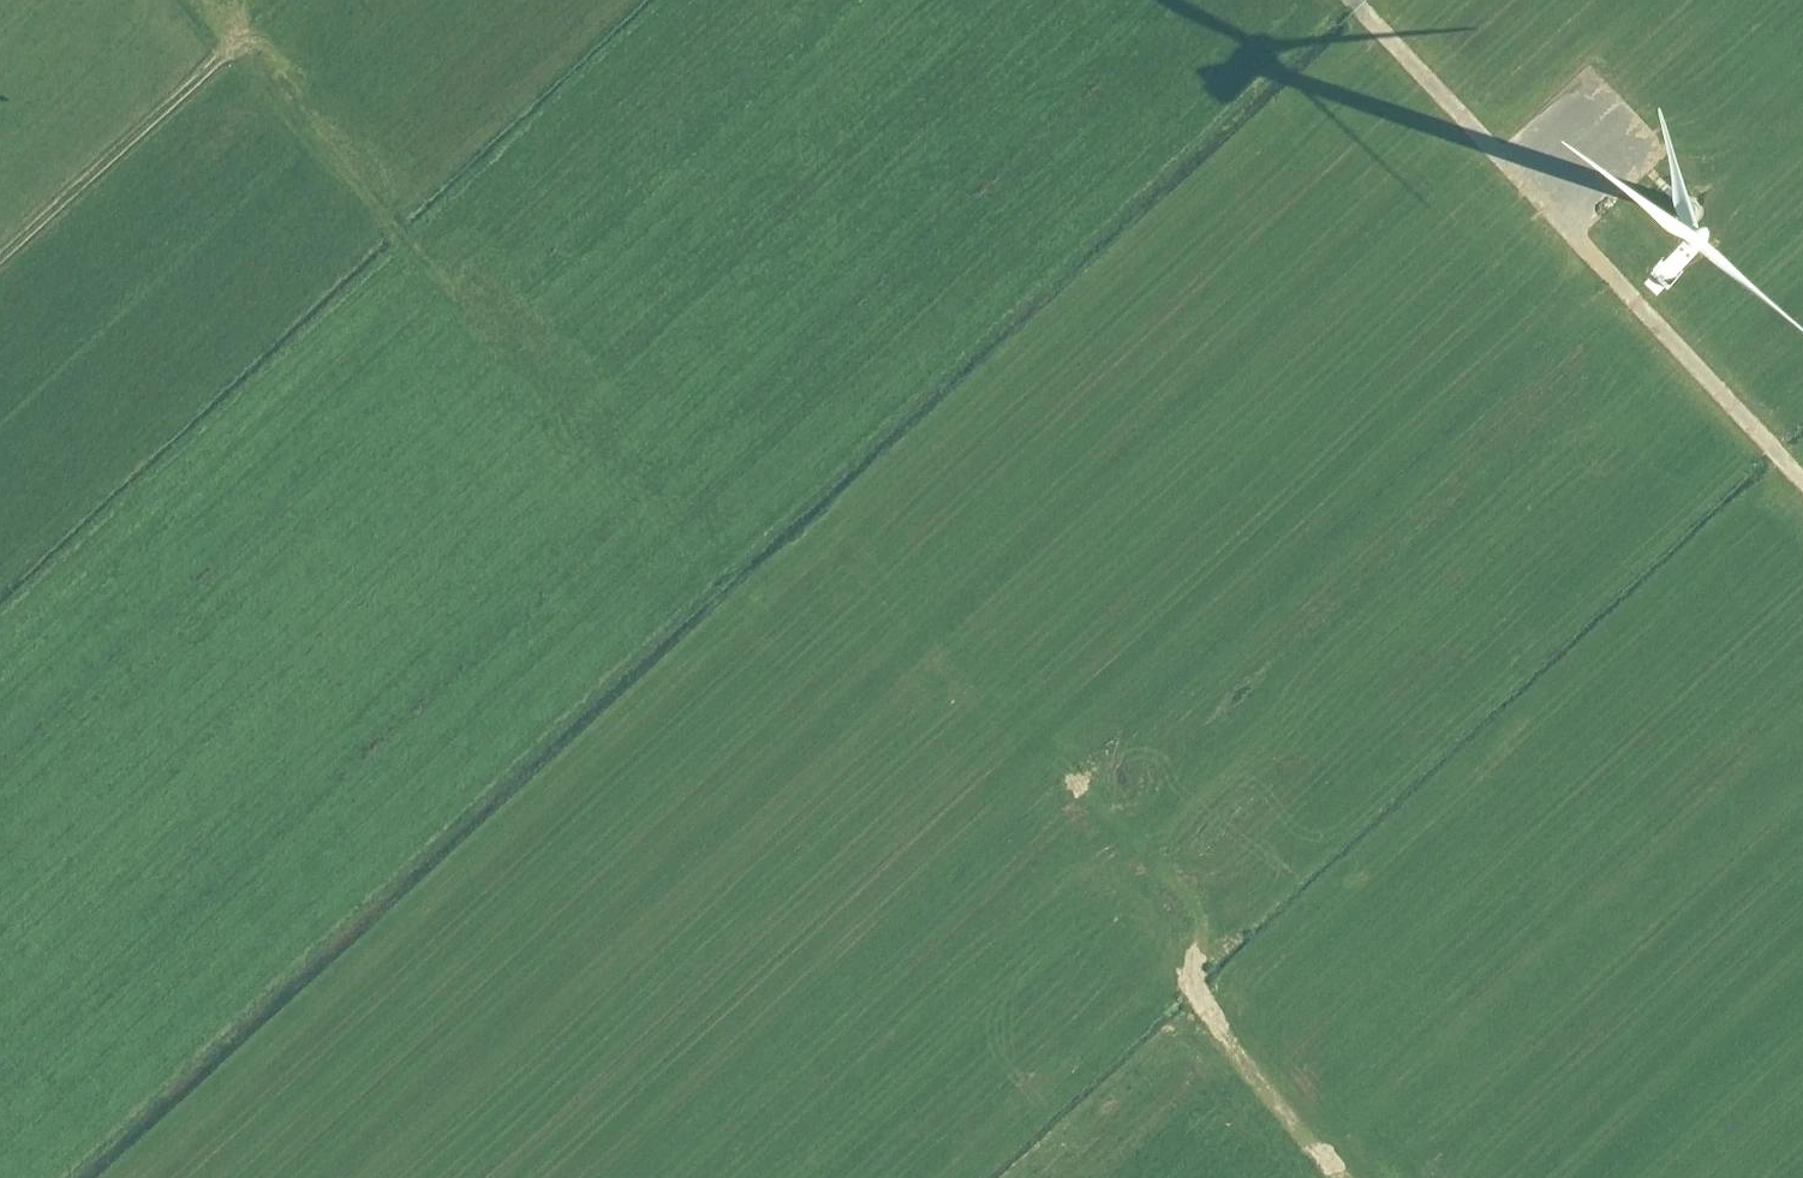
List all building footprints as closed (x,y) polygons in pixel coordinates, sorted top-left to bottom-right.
[(1685,203),(1682,205),(1680,208),(1680,212),(1681,215),(1684,218),(1687,220),(1691,220),(1694,219),(1697,217),(1699,214),(1699,210),(1698,206),(1696,204),(1692,202),(1689,201),(1685,203)]
